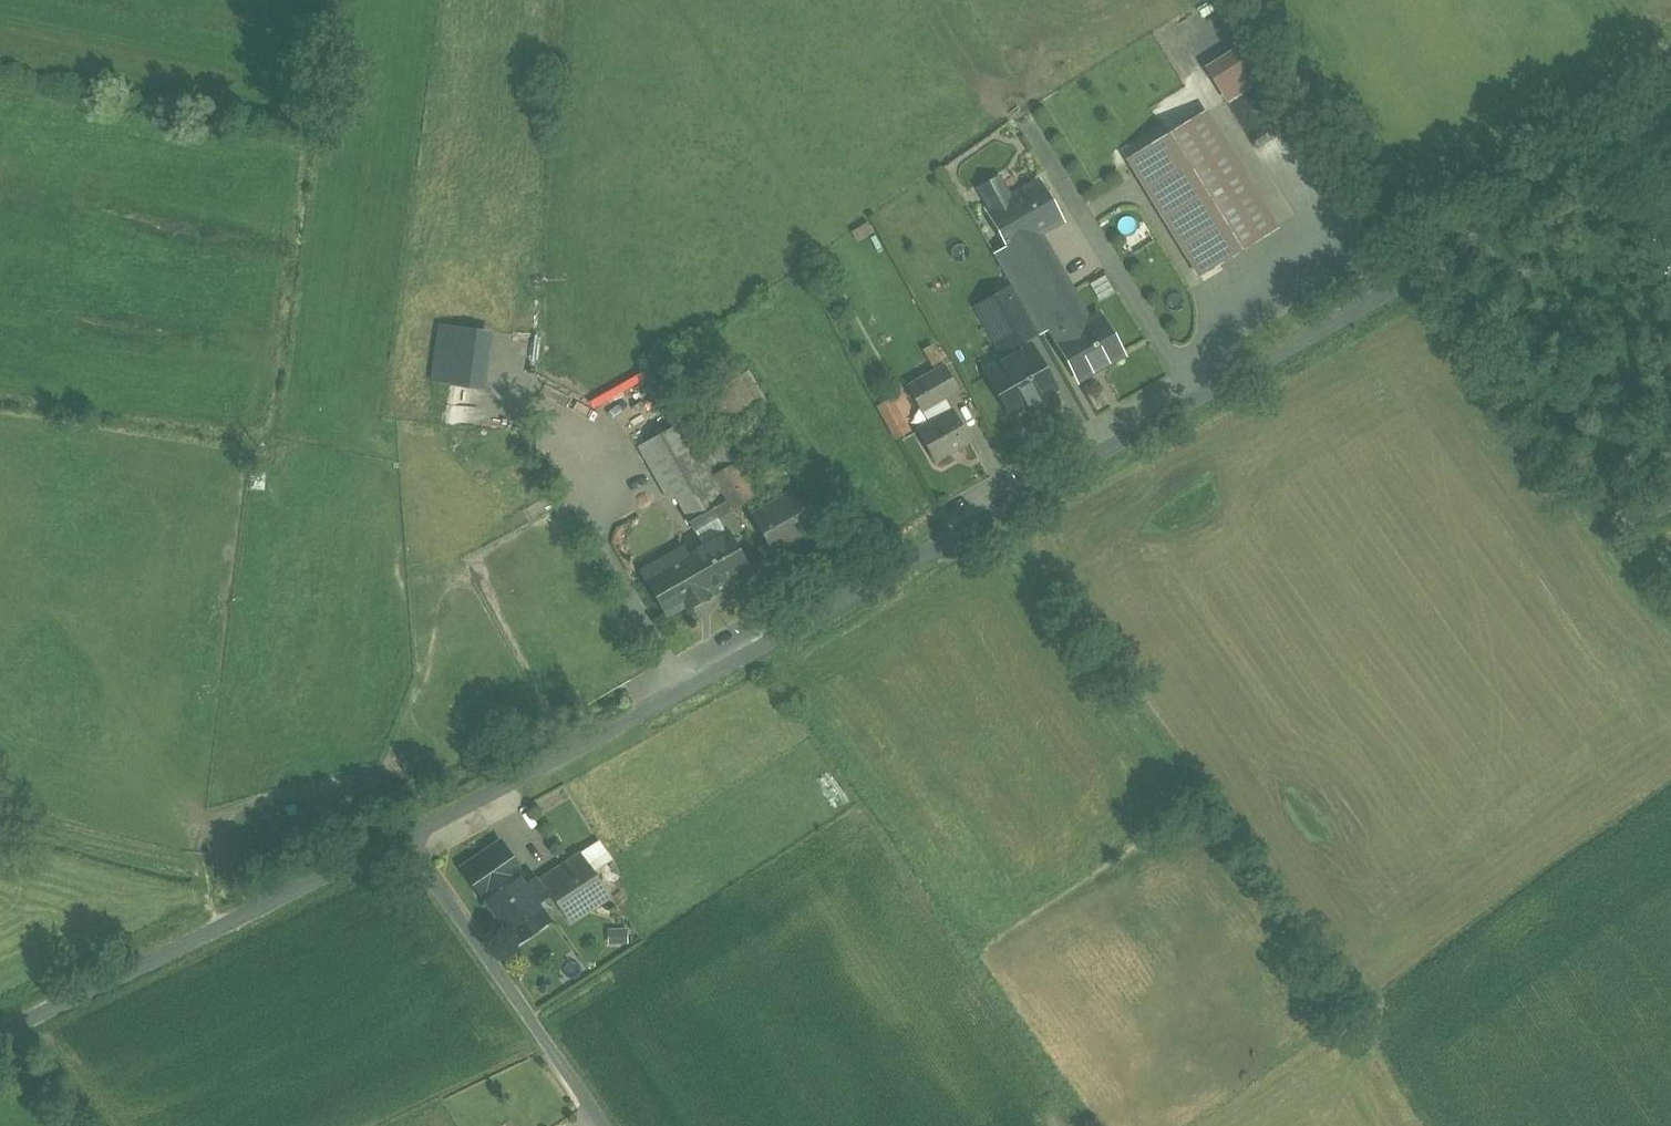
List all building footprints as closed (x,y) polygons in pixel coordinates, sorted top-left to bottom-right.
[(1213,102),(1253,88),(1238,44),(1221,50),(1218,40),(1195,48),(1213,102)] [(1191,92),(1105,144),(1182,269),(1267,218),(1191,92)] [(1039,182),(989,210),(1011,249),(1039,233),(1061,221),(1039,182)] [(912,217),(903,216),(899,235),(908,237),(912,234),(914,222),(912,217)] [(1011,249),(996,256),(1013,286),(1022,301),(1039,332),(1051,326),(1058,322),(1048,306),(1068,295),(1073,292),(1039,233),(1011,249)] [(1013,286),(987,300),(996,316),(1021,302),(1022,301),(1013,286)] [(1101,316),(1085,325),(1068,295),(1048,306),(1058,322),(1051,326),(1080,377),(1123,353),(1101,316)] [(996,316),(987,321),(1009,360),(989,371),(993,379),(1014,415),(1015,415),(1015,414),(1039,400),(1040,401),(1057,391),(1037,354),(1035,355),(1026,339),(1038,333),(1021,302),(996,316)] [(435,324),(428,382),(481,388),(487,329),(435,324)] [(945,363),(909,384),(922,406),(924,405),(934,423),(955,411),(945,393),(958,385),(945,363)] [(640,364),(582,385),(589,403),(647,382),(640,364)] [(750,370),(699,400),(719,435),(770,405),(750,370)] [(886,426),(900,419),(890,398),(876,404),(886,426)] [(934,423),(921,431),(937,459),(971,439),(955,411),(934,423)] [(722,492),(682,424),(642,446),(672,497),(677,494),(688,512),(722,492)] [(755,497),(722,438),(701,451),(734,509),(755,497)] [(688,512),(687,513),(696,530),(719,517),(732,510),(722,492),(688,512)] [(794,493),(754,515),(774,551),(815,528),(794,493)] [(706,547),(689,557),(685,551),(667,561),(670,567),(650,579),(669,613),(686,604),(688,608),(710,595),(707,589),(748,566),(729,534),(728,534),(719,517),(696,530),(706,547)] [(449,866),(497,842),(490,830),(442,853),(449,866)] [(524,868),(505,840),(470,865),(505,914),(530,897),(514,875),(524,868)] [(570,862),(547,877),(564,903),(587,888),(570,862)] [(530,897),(505,914),(522,937),(550,917),(534,894),(530,897)]
